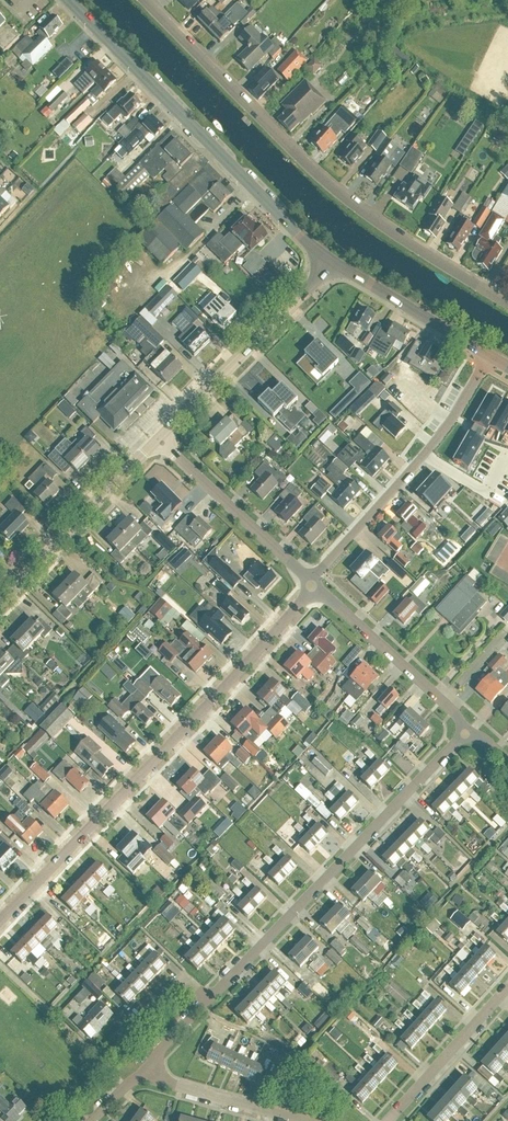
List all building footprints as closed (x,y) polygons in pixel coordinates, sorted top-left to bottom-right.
[(189,11),(200,0),(177,0),(189,11)] [(223,17),(208,31),(220,44),(229,36),(228,35),(235,29),(233,27),(238,22),(244,28),(256,15),(251,10),(247,14),(237,4),(223,17)] [(206,13),(198,21),(208,31),(223,17),(219,12),(217,14),(212,8),(207,13),(206,13)] [(41,39),(35,45),(28,37),(12,53),(23,64),(27,61),(33,67),(51,49),(45,43),(49,39),(49,40),(62,27),(52,17),(40,30),(41,31),(37,35),(41,39)] [(3,55),(19,40),(0,21),(0,52),(3,55)] [(237,61),(248,73),(268,54),(273,59),(284,48),(276,39),(270,45),(262,37),(261,38),(251,28),(239,40),(249,49),(237,61)] [(318,35),(299,54),(307,62),(325,42),(318,35)] [(307,63),(296,52),(277,72),(288,83),(307,63)] [(405,68),(410,61),(402,54),(396,61),(405,68)] [(68,59),(60,67),(67,73),(74,66),(68,59)] [(107,72),(97,63),(74,86),(83,95),(94,84),(95,84),(107,72)] [(414,66),(408,73),(413,76),(418,69),(414,66)] [(254,87),(249,92),(258,101),(277,83),(267,73),(264,70),(251,83),(254,87)] [(98,87),(91,94),(53,131),(59,138),(70,127),(70,126),(91,106),(93,108),(99,102),(97,100),(98,99),(97,98),(103,92),(104,94),(116,82),(107,72),(95,84),(98,87)] [(426,77),(419,81),(423,88),(430,84),(426,77)] [(287,112),(278,121),(290,134),(299,125),(300,126),(310,116),(311,116),(325,103),(304,82),(280,106),(287,112)] [(53,114),(68,98),(58,88),(45,101),(50,105),(47,108),(43,113),(48,118),(52,114),(53,114)] [(107,116),(106,117),(101,122),(108,129),(113,124),(114,124),(121,116),(124,120),(126,120),(129,118),(140,107),(139,105),(139,103),(136,101),(135,101),(130,96),(123,102),(122,101),(107,117),(107,116)] [(93,123),(86,115),(73,127),(80,135),(93,123)] [(324,129),(311,143),(312,144),(311,146),(316,150),(317,149),(323,154),(331,145),(332,146),(337,141),(335,139),(341,133),(344,135),(350,129),(350,128),(344,123),(336,116),(324,129)] [(349,117),(344,123),(350,128),(355,122),(349,117)] [(126,128),(132,134),(133,135),(120,147),(129,157),(145,141),(145,140),(150,135),(155,139),(159,136),(160,135),(160,134),(164,130),(152,119),(144,127),(136,119),(126,128)] [(35,136),(42,142),(52,130),(46,124),(35,136)] [(131,133),(126,128),(124,126),(118,133),(124,140),(131,133)] [(156,149),(116,188),(127,199),(149,178),(153,182),(164,172),(167,175),(162,179),(168,185),(152,201),(164,212),(208,166),(206,168),(206,167),(209,164),(198,153),(195,156),(194,156),(196,154),(191,149),(190,150),(189,150),(191,149),(186,144),(184,145),(186,143),(180,138),(178,140),(179,139),(173,132),(159,146),(158,145),(155,148),(156,149)] [(367,146),(376,153),(387,139),(378,132),(367,146)] [(505,137),(497,133),(493,140),(500,144),(505,137)] [(357,158),(367,145),(355,135),(348,143),(351,146),(340,159),(351,168),(358,159),(357,158)] [(85,148),(94,147),(93,138),(85,139),(85,148)] [(365,178),(376,187),(387,172),(386,171),(390,166),(387,163),(398,149),(387,141),(376,156),(381,159),(377,164),(376,163),(365,178)] [(7,146),(2,153),(7,157),(13,151),(7,146)] [(411,150),(407,155),(418,163),(422,157),(411,150)] [(14,153),(9,159),(14,164),(20,158),(14,153)] [(208,166),(164,212),(165,213),(155,223),(180,249),(181,248),(186,253),(203,236),(194,226),(209,211),(213,215),(235,193),(229,188),(228,189),(227,189),(230,186),(225,181),(222,184),(222,183),(223,182),(218,176),(217,178),(216,178),(218,176),(213,171),(212,173),(211,172),(213,171),(208,166)] [(507,180),(507,166),(500,174),(507,181),(507,180)] [(407,187),(403,184),(394,199),(412,212),(421,199),(424,201),(432,188),(415,176),(407,187)] [(113,186),(106,179),(102,183),(109,190),(113,186)] [(29,197),(34,192),(27,185),(22,191),(29,197)] [(429,216),(432,218),(423,232),(435,239),(444,225),(442,223),(446,216),(447,216),(453,207),(440,198),(429,216)] [(0,200),(0,219),(9,209),(10,210),(17,203),(12,199),(6,206),(0,200)] [(472,226),(479,230),(495,205),(488,200),(472,226)] [(417,243),(432,208),(419,202),(414,215),(413,214),(403,237),(417,243)] [(482,240),(475,251),(473,255),(472,257),(472,260),(474,261),(478,264),(477,266),(488,273),(502,251),(496,248),(500,242),(495,238),(504,223),(493,216),(479,238),(482,240)] [(465,217),(462,222),(456,231),(455,231),(447,245),(458,252),(467,238),(465,237),(471,228),(468,226),(471,221),(465,217)] [(219,233),(206,246),(224,265),(243,246),(250,253),(244,260),(247,263),(243,268),(252,277),(266,264),(257,254),(256,255),(252,251),(267,238),(264,235),(265,234),(261,229),(259,230),(257,227),(255,229),(252,225),(253,224),(250,221),(249,222),(246,219),(236,229),(234,226),(229,231),(231,234),(225,239),(219,233)] [(180,249),(155,223),(137,241),(162,267),(180,249)] [(147,272),(156,264),(141,248),(132,257),(147,272)] [(196,257),(191,262),(195,265),(199,261),(196,257)] [(184,293),(193,283),(183,273),(173,283),(184,293)] [(107,282),(98,291),(106,299),(115,290),(107,282)] [(168,286),(158,296),(167,306),(178,295),(168,286)] [(92,299),(102,309),(108,303),(98,293),(92,299)] [(204,314),(212,322),(215,319),(223,328),(236,316),(227,306),(226,307),(219,300),(204,314)] [(161,314),(151,303),(144,310),(154,321),(161,314)] [(374,317),(361,309),(356,320),(354,319),(346,333),(353,337),(357,329),(365,334),(369,327),(368,327),(374,317)] [(194,357),(210,342),(199,331),(198,332),(191,325),(196,320),(187,311),(172,325),(183,336),(178,340),(184,346),(184,347),(194,357)] [(166,385),(182,370),(160,348),(165,343),(142,320),(127,334),(137,344),(144,337),(147,340),(141,346),(144,349),(142,352),(148,358),(144,362),(166,385)] [(380,332),(370,349),(386,359),(396,342),(403,346),(409,336),(394,326),(388,336),(380,332)] [(360,343),(366,347),(373,338),(367,333),(360,343)] [(350,350),(356,341),(352,338),(347,348),(350,350)] [(338,363),(317,342),(316,344),(317,345),(312,349),(311,348),(308,351),(310,353),(308,354),(307,353),(305,355),(306,356),(299,364),(310,375),(315,371),(323,379),(329,372),(331,374),(331,373),(330,371),(338,363)] [(411,363),(409,366),(425,376),(430,379),(433,379),(435,378),(437,377),(438,376),(445,364),(445,361),(444,359),(443,357),(438,354),(439,353),(426,345),(426,347),(416,342),(405,360),(411,363)] [(350,360),(359,365),(365,355),(356,350),(350,360)] [(395,363),(400,357),(395,353),(390,359),(395,363)] [(76,370),(80,373),(85,368),(93,375),(98,369),(86,358),(76,370)] [(114,430),(150,393),(148,391),(149,390),(122,363),(77,408),(93,424),(100,417),(114,430)] [(373,380),(379,374),(372,367),(366,372),(373,380)] [(387,375),(381,382),(386,387),(392,379),(387,375)] [(368,391),(377,400),(385,391),(376,383),(368,391)] [(282,385),(272,395),(300,424),(306,418),(297,408),(296,409),(293,406),(298,401),(282,385)] [(356,391),(348,399),(353,404),(361,396),(356,391)] [(269,392),(258,403),(273,419),(279,414),(282,417),(281,418),(293,430),(300,424),(272,395),(269,392)] [(385,393),(380,398),(385,403),(390,397),(385,393)] [(77,402),(68,394),(64,399),(73,407),(77,402)] [(481,415),(475,426),(486,433),(487,433),(489,430),(497,414),(501,405),(488,397),(478,414),(481,415)] [(489,430),(502,437),(504,435),(507,426),(507,405),(503,402),(501,405),(497,414),(489,430)] [(392,405),(383,416),(373,426),(381,433),(384,430),(395,440),(404,430),(394,421),(401,414),(392,405)] [(339,407),(331,416),(336,421),(345,412),(339,407)] [(316,420),(313,423),(318,428),(327,419),(319,412),(314,417),(316,420)] [(210,437),(210,440),(212,442),(215,442),(221,448),(220,456),(226,462),(236,451),(234,449),(253,430),(245,422),(243,424),(234,415),(227,422),(226,421),(210,437)] [(342,421),(337,427),(344,433),(349,427),(342,421)] [(330,425),(325,430),(331,436),(336,431),(330,425)] [(486,433),(475,426),(470,435),(481,442),(486,433)] [(67,442),(72,447),(76,451),(89,463),(99,452),(90,443),(96,437),(86,428),(80,434),(87,440),(80,446),(76,442),(72,446),(67,442)] [(360,435),(353,443),(367,455),(368,453),(370,455),(368,458),(380,470),(389,461),(377,449),(382,444),(372,435),(366,429),(360,435)] [(6,441),(15,444),(17,437),(8,434),(6,441)] [(275,435),(267,444),(277,453),(285,445),(275,435)] [(301,435),(295,441),(301,446),(306,440),(301,435)] [(463,446),(453,463),(468,471),(484,443),(481,442),(470,435),(469,436),(472,437),(466,447),(463,446)] [(55,452),(48,459),(63,473),(70,466),(78,474),(89,463),(76,451),(72,447),(67,442),(63,447),(61,445),(55,452)] [(342,454),(354,465),(357,463),(360,466),(360,467),(372,479),(380,470),(368,458),(365,461),(349,446),(342,454)] [(289,451),(283,458),(289,463),(295,456),(289,451)] [(352,501),(360,492),(347,481),(343,477),(348,472),(336,461),(326,473),(330,475),(327,479),(352,501)] [(260,480),(250,490),(262,501),(277,485),(279,487),(286,479),(278,472),(276,474),(264,464),(254,475),(260,480)] [(45,508),(59,494),(48,483),(51,480),(52,481),(57,476),(45,465),(29,481),(39,492),(34,497),(45,508)] [(435,475),(425,485),(443,501),(443,500),(448,495),(452,498),(456,494),(435,475)] [(352,501),(327,479),(339,490),(337,493),(332,488),(332,489),(322,480),(311,491),(322,500),(328,494),(332,498),(331,499),(343,510),(352,501)] [(30,484),(25,489),(29,494),(34,489),(30,484)] [(274,513),(287,524),(301,508),(295,502),(301,495),(291,485),(279,498),(284,503),(274,513)] [(425,485),(416,495),(435,513),(445,502),(443,500),(443,501),(425,485)] [(162,486),(151,496),(157,502),(157,503),(160,506),(161,505),(164,508),(160,513),(167,520),(181,505),(162,486)] [(28,526),(25,524),(26,523),(20,517),(26,511),(13,499),(5,508),(13,516),(0,529),(0,533),(8,541),(15,534),(16,535),(21,530),(22,532),(28,526)] [(147,516),(154,510),(146,502),(140,508),(147,516)] [(407,505),(397,517),(404,524),(400,528),(408,535),(409,534),(416,540),(426,529),(413,517),(416,513),(407,505)] [(299,535),(311,546),(325,530),(319,524),(324,519),(313,509),(303,520),(308,525),(299,535)] [(487,521),(493,514),(488,510),(482,516),(487,521)] [(499,520),(507,528),(507,510),(499,520)] [(212,532),(199,520),(195,524),(188,517),(175,531),(190,544),(197,536),(203,541),(212,532)] [(128,520),(118,531),(130,543),(140,533),(146,539),(152,533),(152,532),(157,527),(148,518),(143,524),(138,529),(128,520)] [(486,532),(493,539),(501,529),(494,523),(486,532)] [(388,526),(377,538),(386,546),(387,545),(397,554),(403,548),(398,544),(403,539),(388,526)] [(476,533),(471,528),(467,533),(472,537),(476,533)] [(118,531),(107,542),(116,551),(110,556),(120,565),(136,549),(130,543),(118,531)] [(170,555),(177,548),(162,534),(155,541),(164,550),(170,555)] [(449,542),(436,557),(444,565),(457,550),(449,542)] [(416,543),(410,550),(417,556),(424,550),(416,543)] [(204,563),(233,591),(242,581),(232,571),(225,564),(225,565),(217,558),(217,549),(204,563)] [(185,550),(170,564),(177,571),(192,557),(185,550)] [(426,553),(420,559),(428,567),(434,561),(426,553)] [(365,554),(358,562),(376,579),(380,576),(383,579),(386,575),(383,572),(386,569),(377,560),(375,563),(365,554)] [(410,564),(399,554),(394,559),(405,569),(410,564)] [(194,577),(205,573),(200,557),(188,560),(194,577)] [(407,575),(392,561),(387,567),(397,576),(398,576),(402,580),(407,575)] [(358,562),(350,571),(358,578),(353,585),(365,596),(378,581),(376,579),(358,562)] [(276,579),(265,569),(258,563),(243,579),(255,589),(258,586),(264,591),(276,579)] [(74,575),(63,586),(83,605),(87,601),(80,594),(86,588),(92,594),(102,584),(93,575),(83,584),(74,575)] [(409,592),(417,599),(429,586),(421,578),(409,592)] [(466,578),(436,611),(453,627),(451,629),(459,636),(477,616),(475,614),(485,603),(470,589),(474,585),(466,578)] [(231,593),(221,583),(220,583),(217,580),(213,585),(216,588),(215,589),(226,599),(231,593)] [(111,584),(107,590),(111,594),(116,589),(111,584)] [(368,598),(376,606),(388,592),(380,585),(368,598)] [(62,606),(56,612),(52,616),(62,625),(72,615),(66,609),(72,603),(78,610),(83,605),(63,586),(53,597),(62,606)] [(396,587),(393,598),(402,600),(405,589),(396,587)] [(407,602),(394,617),(403,626),(416,612),(420,616),(426,609),(418,602),(414,598),(408,604),(407,602)] [(149,612),(159,621),(166,613),(170,608),(160,599),(149,612)] [(241,624),(249,615),(236,604),(235,606),(229,600),(220,609),(231,619),(233,617),(241,624)] [(200,615),(205,620),(198,627),(208,636),(209,634),(221,646),(232,635),(220,624),(224,618),(214,610),(209,605),(200,615)] [(507,625),(507,624),(507,606),(498,617),(507,625)] [(126,607),(118,615),(128,625),(136,617),(126,607)] [(490,610),(480,619),(488,627),(498,618),(490,610)] [(110,628),(114,625),(105,613),(101,616),(110,628)] [(159,621),(157,623),(161,626),(160,626),(163,629),(164,630),(173,619),(166,613),(159,621)] [(35,624),(31,620),(21,631),(34,644),(41,636),(44,640),(52,631),(40,619),(35,624)] [(139,625),(130,635),(141,644),(143,646),(152,637),(139,625)] [(61,638),(65,634),(60,630),(56,633),(61,638)] [(319,630),(308,642),(320,653),(316,658),(330,671),(336,664),(330,658),(335,652),(330,646),(333,642),(333,640),(328,635),(326,637),(319,630)] [(14,646),(9,651),(22,663),(22,662),(30,655),(26,651),(34,644),(21,631),(10,642),(14,646)] [(179,642),(186,649),(191,654),(204,665),(207,662),(208,663),(211,660),(210,658),(212,656),(200,645),(205,639),(197,631),(191,638),(187,634),(179,642)] [(191,654),(186,649),(185,650),(176,641),(170,648),(166,645),(159,653),(171,664),(178,656),(179,657),(184,662),(183,663),(195,674),(204,665),(191,654)] [(0,653),(0,672),(3,675),(4,674),(5,676),(22,675),(22,666),(24,664),(22,662),(22,663),(9,651),(5,655),(1,652),(0,653)] [(290,661),(284,668),(297,681),(301,676),(308,682),(313,676),(307,670),(311,666),(310,664),(298,653),(290,661)] [(476,691),(483,698),(507,671),(507,664),(498,655),(487,667),(493,673),(476,691)] [(316,658),(310,664),(311,666),(324,678),(330,671),(316,658)] [(345,659),(341,664),(347,668),(351,664),(345,659)] [(54,673),(59,668),(51,661),(46,666),(54,673)] [(107,678),(113,672),(106,665),(100,672),(107,678)] [(363,666),(342,690),(349,696),(370,673),(363,666)] [(341,676),(342,674),(337,669),(334,673),(339,678),(341,676)] [(483,698),(490,705),(507,685),(507,671),(483,698)] [(2,688),(9,681),(0,672),(0,687),(2,688)] [(370,673),(349,696),(356,703),(378,679),(370,673)] [(171,708),(181,697),(171,688),(172,687),(161,677),(150,689),(140,680),(134,687),(138,691),(137,691),(145,699),(152,692),(163,702),(164,701),(171,708)] [(38,678),(34,682),(39,688),(43,684),(38,678)] [(315,690),(320,684),(315,679),(310,685),(315,690)] [(272,681),(264,689),(284,708),(286,709),(291,704),(283,697),(285,694),(272,681)] [(100,698),(104,694),(90,683),(87,687),(100,698)] [(145,699),(137,691),(136,692),(127,683),(122,687),(132,697),(124,705),(121,707),(115,701),(110,696),(104,703),(109,707),(121,719),(127,713),(125,711),(127,709),(132,713),(145,726),(153,718),(139,706),(145,699)] [(83,688),(74,699),(84,707),(93,697),(83,688)] [(264,689),(257,698),(261,701),(259,703),(265,709),(267,707),(270,710),(276,715),(270,721),(283,734),(290,727),(285,722),(292,715),(286,709),(284,708),(264,689)] [(398,698),(389,690),(377,703),(381,707),(375,713),(379,716),(385,710),(386,711),(398,698)] [(312,708),(298,694),(291,700),(306,714),(312,708)] [(43,706),(48,711),(58,701),(52,696),(43,706)] [(61,706),(40,728),(41,730),(49,737),(53,740),(74,718),(61,706)] [(37,708),(29,717),(36,724),(44,715),(37,708)] [(327,708),(320,715),(327,721),(333,714),(327,708)] [(242,710),(237,715),(239,717),(238,718),(256,735),(260,738),(267,731),(277,740),(283,734),(270,721),(264,727),(259,723),(246,710),(244,712),(242,710)] [(339,720),(347,727),(352,720),(351,719),(353,717),(347,711),(339,720)] [(419,720),(409,711),(396,725),(389,732),(393,736),(404,725),(409,730),(410,730),(419,720)] [(18,714),(10,720),(16,728),(24,722),(18,714)] [(384,723),(376,715),(370,721),(375,725),(373,728),(376,731),(384,723)] [(135,743),(124,733),(126,731),(110,716),(97,729),(113,744),(114,743),(125,754),(135,743)] [(357,729),(364,720),(359,716),(351,724),(357,729)] [(235,717),(230,722),(232,724),(230,726),(237,732),(235,734),(241,739),(242,740),(243,738),(244,738),(248,742),(242,748),(255,760),(262,752),(259,749),(265,743),(260,738),(256,735),(238,718),(237,719),(235,717)] [(410,730),(409,730),(399,741),(400,742),(395,748),(404,756),(409,750),(413,754),(417,749),(413,745),(409,750),(403,745),(409,738),(410,739),(415,735),(420,739),(429,729),(419,720),(410,730)] [(43,744),(49,737),(41,730),(35,737),(43,744)] [(378,733),(373,738),(380,744),(385,739),(378,733)] [(294,736),(287,745),(292,749),(299,741),(294,736)] [(232,751),(219,738),(211,746),(228,763),(229,762),(237,770),(242,765),(234,757),(232,759),(228,755),(232,751)] [(113,767),(98,754),(101,751),(91,742),(83,751),(88,756),(83,761),(102,779),(113,767)] [(29,743),(22,750),(26,754),(29,757),(36,750),(29,743)] [(228,763),(211,746),(204,754),(217,767),(217,766),(221,770),(228,763)] [(22,750),(21,749),(13,756),(18,761),(26,754),(22,750)] [(251,758),(242,749),(235,756),(245,765),(251,758)] [(275,755),(279,761),(285,757),(280,751),(275,755)] [(365,755),(372,762),(376,758),(369,751),(365,755)] [(8,764),(12,759),(6,755),(2,760),(8,764)] [(333,771),(318,757),(312,764),(326,778),(333,771)] [(370,771),(360,761),(355,765),(362,772),(360,774),(364,777),(361,781),(370,791),(380,781),(370,771)] [(64,762),(52,774),(63,784),(66,780),(80,794),(90,784),(75,770),(74,771),(64,762)] [(370,771),(380,781),(389,771),(379,762),(370,771)] [(28,787),(37,777),(23,764),(13,774),(28,787)] [(51,778),(38,766),(32,772),(45,784),(51,778)] [(192,770),(185,778),(196,789),(200,784),(207,791),(212,785),(224,797),(225,797),(228,800),(234,794),(230,791),(210,772),(204,778),(203,777),(201,779),(192,770)] [(460,780),(469,790),(473,786),(478,790),(479,788),(486,795),(490,791),(469,771),(460,780)] [(220,781),(233,793),(239,787),(226,775),(220,781)] [(185,778),(176,787),(183,793),(181,795),(180,794),(190,804),(185,809),(195,819),(206,807),(199,800),(198,801),(195,798),(200,793),(196,789),(185,778)] [(469,790),(460,780),(450,790),(471,810),(472,810),(461,799),(469,790)] [(39,782),(34,787),(61,813),(68,806),(47,786),(46,788),(43,785),(39,782)] [(65,800),(68,796),(53,782),(50,787),(65,800)] [(334,787),(329,793),(336,800),(341,794),(345,790),(338,783),(334,787)] [(301,785),(295,791),(306,802),(307,801),(312,796),(301,785)] [(34,787),(24,797),(31,804),(34,800),(55,820),(61,813),(34,787)] [(450,790),(441,800),(462,820),(462,819),(451,808),(455,805),(459,809),(461,807),(468,814),(471,810),(450,790)] [(329,793),(325,797),(332,804),(336,800),(329,793)] [(470,797),(477,804),(481,800),(474,793),(470,797)] [(349,794),(339,804),(349,813),(358,803),(349,794)] [(312,796),(307,801),(317,810),(322,805),(312,796)] [(294,799),(289,804),(299,813),(304,808),(294,799)] [(18,800),(13,805),(20,811),(13,818),(36,840),(43,833),(29,820),(25,816),(30,811),(18,800)] [(266,800),(256,811),(262,817),(271,807),(272,806),(266,800)] [(462,820),(441,800),(432,809),(442,819),(448,812),(459,823),(462,820)] [(167,806),(162,802),(155,810),(180,834),(186,827),(177,818),(175,820),(173,819),(172,819),(170,818),(174,813),(173,812),(175,810),(169,805),(167,806)] [(339,804),(330,813),(340,823),(349,813),(339,804)] [(238,822),(247,811),(241,806),(232,816),(238,822)] [(185,809),(179,816),(189,825),(195,819),(185,809)] [(155,810),(146,818),(159,830),(163,826),(175,838),(179,834),(180,834),(155,810)] [(298,825),(297,825),(318,845),(327,835),(307,815),(303,819),(309,825),(307,827),(312,832),(309,835),(298,825)] [(497,817),(491,823),(499,830),(505,824),(497,817)] [(13,818),(6,825),(16,835),(17,834),(29,846),(36,840),(13,818)] [(297,825),(298,825),(295,822),(291,826),(294,829),(305,839),(299,845),(309,855),(318,845),(297,825)] [(420,822),(410,831),(420,841),(420,840),(423,837),(428,841),(430,840),(436,846),(445,837),(437,829),(432,834),(420,822)] [(451,835),(455,831),(450,825),(446,829),(451,835)] [(490,842),(496,836),(489,830),(483,836),(490,842)] [(420,841),(410,831),(401,841),(411,850),(415,846),(419,851),(421,849),(428,855),(431,851),(420,840),(420,841)] [(132,834),(124,842),(142,859),(151,849),(139,837),(137,838),(132,834)] [(161,844),(171,855),(177,849),(173,846),(174,845),(165,836),(160,842),(161,843),(161,844)] [(17,859),(10,853),(12,851),(0,839),(0,840),(0,856),(10,866),(17,859)] [(457,839),(447,847),(456,857),(465,850),(457,839)] [(473,856),(481,848),(474,840),(466,848),(473,856)] [(499,852),(507,859),(507,840),(499,852)] [(401,841),(392,850),(412,871),(413,870),(402,859),(405,856),(410,860),(412,858),(418,865),(422,861),(411,850),(401,841)] [(133,876),(146,863),(142,859),(124,842),(116,850),(122,856),(117,861),(133,876)] [(171,855),(161,844),(153,852),(169,867),(175,860),(171,855)] [(218,845),(212,850),(204,859),(208,862),(219,851),(216,848),(218,845)] [(197,858),(200,851),(192,847),(188,854),(197,858)] [(272,851),(272,852),(279,858),(283,854),(276,848),(272,851)] [(412,871),(392,850),(382,860),(392,869),(397,865),(400,868),(402,867),(409,874),(412,871)] [(0,856),(0,870),(3,873),(10,866),(0,856)] [(431,871),(437,877),(451,863),(444,857),(431,871)] [(267,858),(264,862),(271,869),(275,865),(267,858)] [(278,867),(278,868),(287,877),(297,867),(287,858),(278,867)] [(231,866),(239,874),(244,868),(236,861),(231,866)] [(465,872),(474,875),(477,866),(468,862),(465,872)] [(98,864),(88,873),(99,883),(108,874),(98,864)] [(278,868),(268,877),(278,887),(287,877),(278,868)] [(89,893),(99,883),(88,873),(79,883),(89,893)] [(370,873),(360,883),(372,893),(381,883),(370,873)] [(451,874),(447,878),(451,882),(456,878),(451,874)] [(463,881),(472,891),(475,888),(466,878),(463,881)] [(266,899),(256,890),(245,879),(242,883),(248,890),(247,891),(251,895),(247,899),(247,900),(257,909),(266,899)] [(225,896),(211,882),(210,883),(207,880),(202,885),(220,902),(225,896)] [(89,893),(79,883),(70,892),(80,902),(81,902),(84,905),(87,901),(84,899),(89,893)] [(178,892),(183,897),(192,888),(187,883),(178,892)] [(372,893),(360,883),(351,893),(355,897),(362,903),(367,898),(372,903),(372,902),(379,908),(383,904),(376,898),(377,897),(372,893)] [(110,887),(106,890),(106,891),(112,896),(116,892),(110,887)] [(247,900),(247,899),(236,889),(233,893),(243,903),(237,909),(247,919),(257,909),(247,900)] [(112,896),(106,891),(103,894),(109,899),(112,896)] [(70,892),(61,902),(71,912),(80,902),(70,892)] [(381,893),(377,897),(376,898),(383,904),(388,899),(381,893)] [(151,894),(149,897),(156,904),(160,899),(155,894),(151,894)] [(459,907),(464,899),(457,894),(452,903),(459,907)] [(183,910),(189,904),(181,896),(175,902),(183,910)] [(422,906),(428,912),(433,906),(427,901),(422,906)] [(161,911),(159,913),(166,920),(176,909),(169,902),(161,911)] [(503,904),(502,906),(499,903),(497,905),(500,908),(500,909),(507,916),(507,909),(503,904)] [(214,911),(216,913),(214,915),(221,922),(215,928),(214,930),(226,941),(235,931),(224,920),(230,914),(220,904),(214,911)] [(339,905),(329,915),(351,937),(356,932),(349,926),(350,926),(345,921),(350,916),(339,905)] [(88,910),(97,919),(98,918),(94,914),(98,911),(92,906),(88,910)] [(97,919),(88,910),(85,913),(94,922),(97,919)] [(506,924),(490,910),(486,914),(498,925),(502,929),(497,934),(507,944),(507,942),(507,927),(506,924)] [(181,923),(185,917),(177,911),(173,918),(181,923)] [(457,912),(450,921),(463,932),(470,923),(457,912)] [(351,937),(329,915),(319,925),(331,936),(336,931),(341,936),(340,936),(343,939),(344,938),(347,941),(351,937)] [(47,916),(38,926),(61,949),(62,948),(66,952),(70,947),(66,943),(65,944),(61,941),(63,939),(53,931),(58,926),(47,916)] [(362,918),(356,923),(369,935),(367,937),(374,944),(380,950),(387,943),(381,937),(374,931),(375,930),(362,918)] [(423,927),(433,936),(441,926),(432,918),(423,927)] [(212,932),(206,938),(204,939),(217,951),(226,941),(214,930),(215,928),(208,921),(205,925),(212,932)] [(61,949),(38,926),(29,935),(39,945),(45,939),(58,952),(61,949)] [(176,941),(182,937),(174,926),(168,930),(176,941)] [(402,926),(396,932),(401,937),(408,931),(402,926)] [(194,927),(189,932),(193,936),(195,935),(199,931),(195,927),(194,927)] [(415,938),(419,942),(427,933),(423,929),(415,938)] [(206,938),(199,931),(195,935),(202,942),(196,948),(195,949),(207,961),(217,951),(204,939),(206,938)] [(448,944),(454,938),(450,934),(444,940),(448,944)] [(29,935),(20,945),(30,955),(39,945),(29,935)] [(115,945),(120,949),(128,939),(123,935),(115,945)] [(185,937),(179,942),(184,946),(185,945),(189,941),(185,937)] [(495,957),(485,947),(474,937),(470,942),(481,952),(476,957),(486,966),(495,957)] [(319,949),(307,938),(298,948),(309,959),(313,963),(324,974),(329,969),(324,965),(325,965),(314,954),(319,949)] [(354,938),(349,942),(365,957),(369,953),(354,938)] [(330,946),(342,957),(346,953),(344,951),(345,950),(336,940),(330,946)] [(196,948),(189,941),(185,945),(193,952),(185,960),(197,972),(207,961),(195,949),(196,948)] [(486,966),(476,957),(461,944),(457,948),(468,958),(463,963),(467,967),(478,976),(486,966)] [(21,964),(30,955),(20,945),(10,954),(21,964)] [(146,963),(145,965),(157,976),(166,967),(158,959),(154,955),(156,953),(148,946),(145,950),(152,957),(146,963)] [(309,959),(298,948),(288,958),(299,969),(309,959)] [(342,961),(331,951),(326,956),(337,967),(342,961)] [(142,967),(137,973),(135,975),(147,986),(157,976),(145,965),(146,963),(139,956),(135,960),(142,967)] [(397,968),(403,961),(398,956),(392,963),(397,968)] [(467,967),(463,963),(456,957),(452,961),(459,968),(463,972),(459,977),(458,977),(469,986),(478,976),(467,967)] [(47,963),(41,958),(37,962),(43,967),(47,963)] [(34,965),(38,969),(39,970),(43,967),(37,962),(34,965)] [(324,974),(313,963),(309,968),(316,974),(320,978),(324,974)] [(133,977),(127,983),(125,984),(138,996),(147,986),(135,975),(137,973),(129,966),(126,970),(133,977)] [(454,982),(449,987),(448,986),(449,985),(442,979),(436,985),(451,999),(456,993),(460,996),(469,986),(458,977),(459,977),(447,967),(443,971),(451,977),(450,978),(454,982)] [(45,971),(41,975),(46,980),(50,976),(45,971)] [(120,976),(119,976),(115,972),(112,975),(116,979),(116,980),(123,987),(115,995),(127,1007),(138,996),(125,984),(127,983),(120,976)] [(285,984),(273,973),(264,983),(276,995),(278,993),(281,989),(282,990),(285,987),(291,994),(294,990),(287,983),(285,984)] [(91,995),(98,1002),(104,996),(93,986),(88,981),(82,987),(84,989),(91,995)] [(264,983),(254,993),(266,1005),(268,1003),(274,997),(281,1004),(290,1012),(293,1008),(285,1000),(278,993),(276,995),(264,983)] [(313,993),(303,984),(298,990),(307,999),(313,993)] [(84,989),(79,994),(86,1000),(91,995),(84,989)] [(425,992),(421,996),(428,1003),(432,998),(425,992)] [(266,1005),(254,993),(245,1003),(257,1015),(259,1013),(265,1007),(272,1014),(275,1010),(268,1003),(266,1005)] [(427,1012),(416,1002),(412,1006),(423,1016),(418,1022),(428,1031),(437,1021),(427,1012)] [(427,1012),(437,1021),(446,1011),(436,1002),(427,1012)] [(245,1003),(235,1014),(247,1025),(255,1017),(262,1024),(266,1020),(259,1013),(257,1015),(245,1003)] [(89,1016),(84,1022),(78,1017),(73,1022),(72,1022),(89,1038),(94,1033),(96,1035),(103,1028),(102,1027),(112,1016),(99,1004),(88,1015),(89,1016)] [(397,1012),(392,1007),(387,1012),(393,1017),(397,1012)] [(418,1022),(407,1011),(403,1016),(415,1026),(411,1029),(409,1032),(420,1041),(428,1031),(418,1022)] [(350,1012),(345,1019),(350,1023),(355,1017),(350,1012)] [(371,1026),(377,1031),(384,1022),(379,1017),(371,1026)] [(59,1029),(65,1023),(60,1019),(55,1024),(59,1029)] [(406,1029),(407,1029),(398,1021),(395,1025),(402,1032),(401,1033),(405,1036),(400,1041),(411,1051),(420,1041),(409,1032),(406,1029)] [(307,1024),(301,1031),(306,1036),(312,1030),(307,1024)] [(329,1035),(336,1042),(341,1036),(334,1029),(329,1035)] [(245,1036),(242,1043),(248,1046),(251,1039),(245,1036)] [(301,1048),(306,1042),(300,1036),(294,1041),(301,1048)] [(500,1045),(507,1053),(507,1036),(500,1045)] [(224,1051),(217,1047),(219,1042),(212,1038),(202,1050),(209,1056),(207,1061),(220,1067),(227,1052),(229,1054),(234,1045),(233,1044),(229,1042),(224,1051)] [(377,1045),(373,1050),(380,1057),(384,1052),(377,1045)] [(500,1045),(490,1055),(503,1067),(502,1068),(507,1073),(507,1067),(505,1064),(507,1061),(507,1053),(500,1045)] [(232,1073),(239,1058),(241,1060),(246,1050),(241,1048),(237,1057),(229,1054),(227,1052),(220,1067),(232,1073)] [(336,1052),(329,1056),(337,1062),(342,1056),(336,1052)] [(249,1063),(241,1060),(239,1058),(232,1073),(245,1080),(252,1065),(254,1066),(258,1057),(254,1054),(249,1063)] [(496,1075),(502,1068),(503,1067),(490,1055),(481,1066),(485,1069),(479,1075),(488,1083),(492,1078),(500,1085),(504,1081),(496,1075)] [(379,1066),(378,1066),(374,1062),(367,1056),(364,1060),(375,1070),(370,1076),(380,1085),(389,1075),(379,1066)] [(387,1056),(379,1066),(389,1075),(398,1065),(387,1056)] [(310,1058),(307,1061),(312,1066),(315,1062),(310,1058)] [(262,1069),(254,1066),(252,1065),(245,1080),(257,1086),(264,1071),(266,1072),(271,1063),(266,1060),(262,1069)] [(358,1066),(354,1070),(362,1077),(366,1072),(358,1066)] [(466,1079),(464,1078),(455,1089),(467,1100),(466,1101),(473,1108),(477,1104),(470,1097),(477,1089),(483,1095),(489,1088),(472,1072),(466,1079)] [(350,1075),(346,1079),(353,1086),(357,1082),(350,1075)] [(370,1076),(361,1086),(371,1095),(380,1085),(370,1076)] [(371,1095),(361,1086),(352,1096),(362,1105),(371,1095)] [(467,1100),(455,1089),(445,1099),(458,1110),(457,1111),(464,1118),(468,1114),(460,1108),(466,1101),(467,1100)] [(20,1118),(18,1117),(26,1108),(15,1098),(8,1105),(1,1098),(0,1099),(0,1111),(8,1119),(6,1120),(17,1120),(20,1118)] [(445,1099),(436,1109),(449,1120),(448,1120),(455,1120),(451,1118),(457,1111),(458,1110),(445,1099)] [(436,1109),(427,1119),(429,1120),(448,1120),(449,1120),(436,1109)] [(141,1111),(134,1120),(154,1120),(141,1111)]
